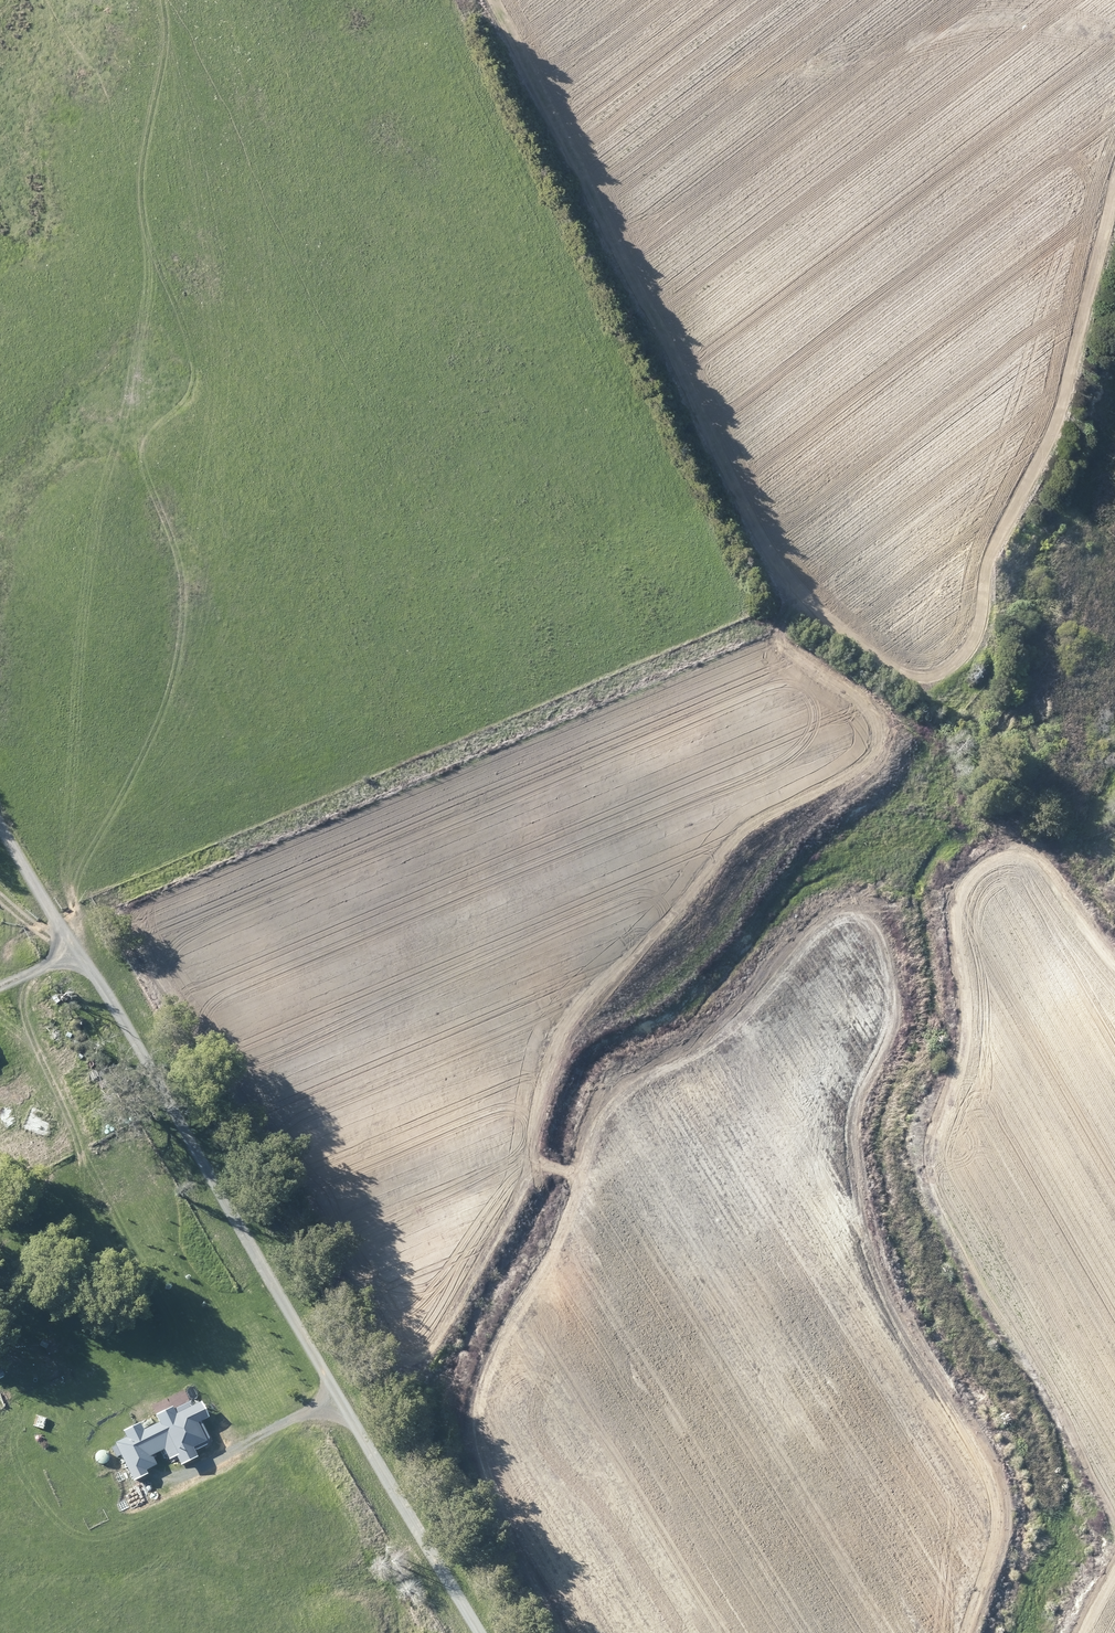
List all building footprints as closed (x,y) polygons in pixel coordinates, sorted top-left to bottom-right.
[(119,1453),(132,1479),(143,1473),(142,1470),(152,1465),(147,1455),(162,1447),(168,1459),(174,1456),(179,1465),(193,1458),(191,1454),(205,1448),(207,1440),(199,1423),(204,1420),(197,1403),(193,1405),(191,1401),(153,1419),(156,1424),(141,1431),(137,1424),(121,1432),(125,1440),(115,1444),(116,1447),(113,1448),(116,1455),(119,1453)]
